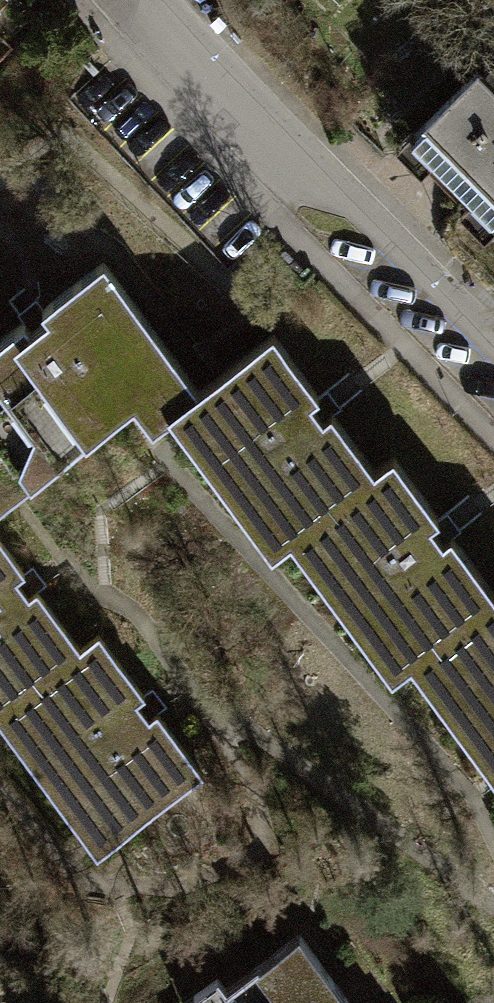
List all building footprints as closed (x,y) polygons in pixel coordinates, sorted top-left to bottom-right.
[(411,133),(493,216),(493,56),(491,54),(411,133)] [(0,336),(0,367),(51,436),(82,413),(94,429),(149,389),(165,411),(184,397),(197,388),(101,259),(37,306),(44,314),(28,326),(23,319),(0,336)] [(285,533),(305,519),(371,470),(327,410),(319,415),(307,400),(315,394),(271,334),(210,378),(197,388),(184,397),(193,409),(203,422),(185,435),(248,522),(267,508),(285,533)] [(62,451),(51,436),(0,367),(0,496),(62,451)] [(391,456),(371,470),(305,519),(322,541),(304,554),(371,646),(390,633),(407,657),(427,643),(493,594),(449,533),(441,538),(427,519),(434,514),(391,456)] [(12,698),(79,649),(35,590),(27,596),(14,578),(21,572),(0,544),(0,706),(12,698)] [(493,594),(427,643),(444,666),(427,679),(492,768),(493,767),(493,594)] [(96,636),(79,649),(12,698),(28,720),(10,734),(76,824),(94,811),(112,836),(198,773),(154,712),(146,718),(133,700),(140,695),(96,636)] [(192,991),(201,1002),(348,1002),(296,933),(225,985),(216,973),(192,991)]
